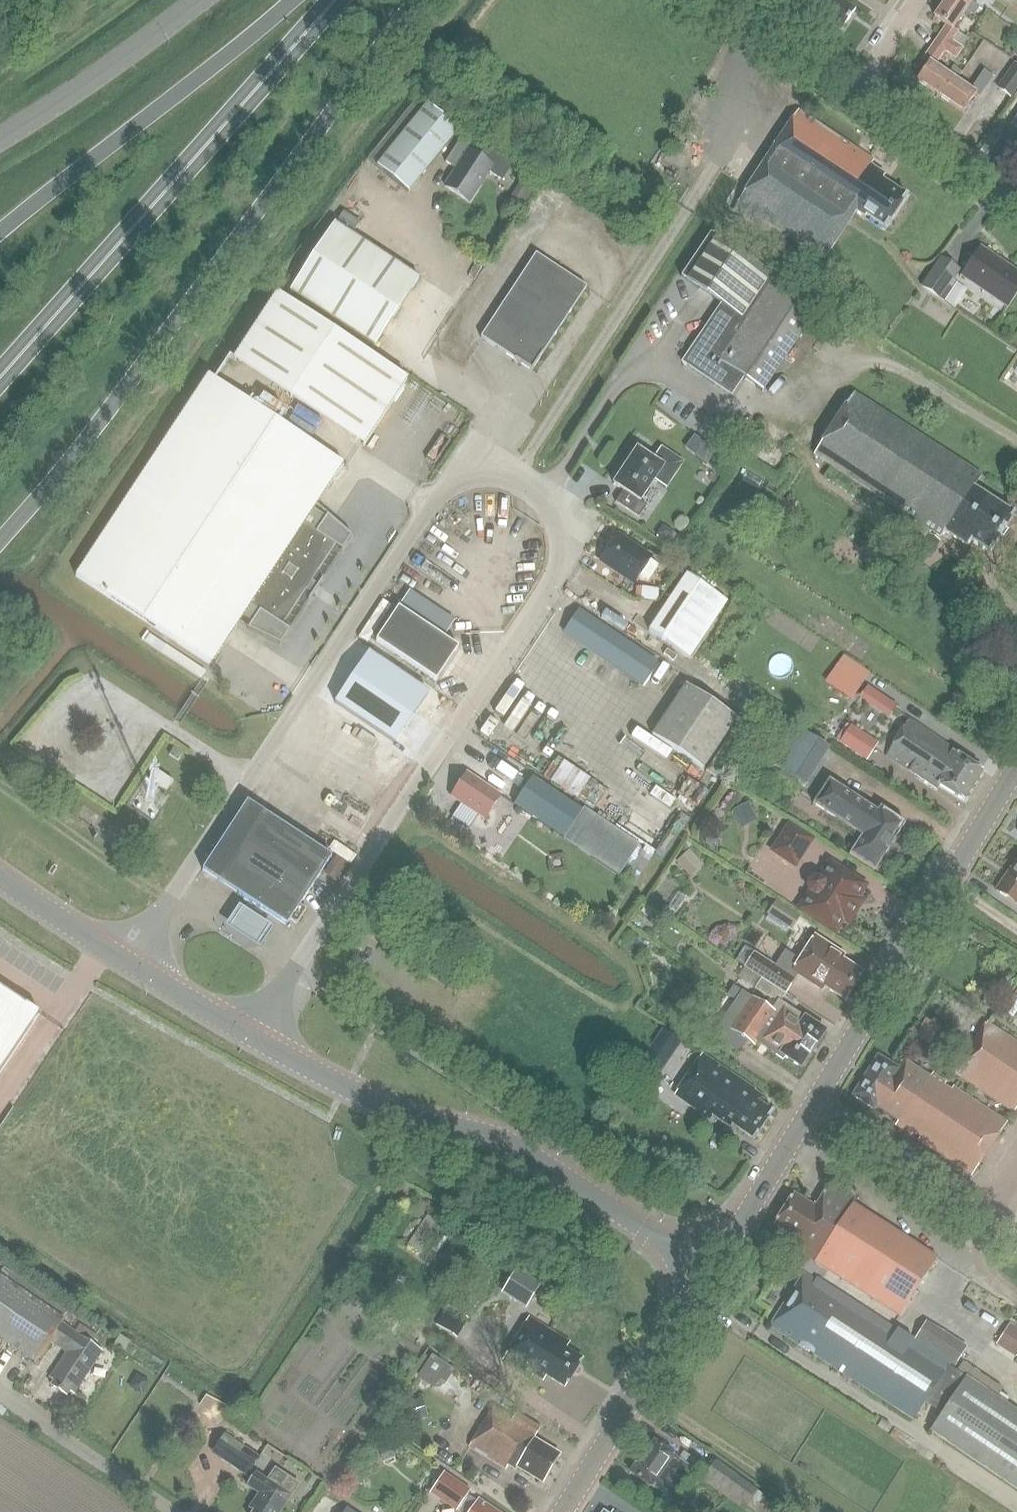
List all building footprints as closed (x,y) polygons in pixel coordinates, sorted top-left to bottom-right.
[(820,6),(815,14),(841,32),(855,11),(843,2),(845,0),(811,0),(820,6)] [(961,46),(966,39),(953,30),(966,10),(968,7),(957,0),(946,0),(934,18),(946,26),(941,34),(961,46)] [(966,10),(974,16),(979,8),(971,3),(973,0),(957,0),(968,7),(966,10)] [(935,68),(945,54),(952,59),(961,46),(941,34),(923,60),(929,64),(917,81),(940,97),(958,71),(955,69),(949,77),(935,68)] [(1009,100),(1016,89),(1016,64),(1013,62),(994,89),(1009,100)] [(958,71),(940,97),(963,113),(975,95),(979,97),(993,77),(984,71),(970,91),(957,82),(963,74),(958,71)] [(405,193),(456,131),(425,105),(374,168),(405,193)] [(906,197),(881,180),(884,175),(869,166),(873,160),(797,110),(730,210),(745,220),(750,213),(821,260),(853,212),(864,219),(866,217),(884,229),(906,197)] [(1002,140),(1016,150),(1016,118),(1002,140)] [(442,187),(466,203),(468,205),(489,172),(501,180),(513,162),(485,143),(482,148),(472,142),(473,141),(461,134),(442,163),(453,170),(442,187)] [(531,174),(520,190),(530,197),(541,180),(531,174)] [(343,214),(335,226),(331,223),(286,292),(372,347),(416,279),(351,236),(358,224),(343,214)] [(709,237),(681,279),(718,304),(683,357),(685,359),(686,363),(686,365),(685,367),(729,397),(740,379),(759,392),(793,341),(812,313),(815,308),(765,274),(709,237)] [(1016,294),(1016,271),(980,247),(960,277),(1007,309),(1016,294)] [(529,372),(540,354),(584,288),(533,254),(478,338),(511,360),(529,372)] [(956,270),(938,258),(919,288),(944,303),(956,284),(950,280),(956,270)] [(274,295),(230,359),(361,447),(404,381),(274,295)] [(207,666),(240,615),(250,622),(245,629),(279,643),(349,536),(314,504),(340,464),(205,376),(72,577),(207,666)] [(924,543),(930,532),(941,539),(945,534),(966,548),(969,542),(988,554),(1012,516),(973,491),(981,478),(852,394),(812,455),(921,526),(914,537),(924,543)] [(706,465),(716,452),(705,444),(696,457),(706,465)] [(636,451),(612,488),(622,494),(616,503),(639,519),(646,508),(641,505),(655,483),(664,469),(652,461),(636,451)] [(428,529),(436,551),(500,526),(492,504),(428,529)] [(666,543),(673,533),(663,526),(656,536),(666,543)] [(615,536),(598,562),(631,584),(637,575),(646,581),(657,565),(648,559),(615,536)] [(939,543),(929,537),(919,552),(929,558),(939,543)] [(684,575),(646,632),(686,659),(724,602),(711,593),(717,585),(693,568),(687,577),(684,575)] [(634,601),(657,602),(658,589),(635,588),(634,601)] [(375,644),(435,684),(458,651),(398,611),(375,644)] [(579,611),(566,630),(587,644),(584,648),(642,687),(657,663),(579,611)] [(368,654),(335,704),(395,744),(428,694),(368,654)] [(853,696),(861,683),(836,667),(827,681),(853,696)] [(735,719),(684,685),(651,735),(702,769),(735,719)] [(867,686),(859,698),(889,719),(897,707),(867,686)] [(936,784),(962,802),(981,773),(951,753),(953,750),(908,720),(884,757),(932,789),(936,784)] [(850,725),(837,744),(865,763),(878,744),(850,725)] [(828,749),(796,729),(773,765),(804,785),(828,749)] [(172,749),(168,755),(178,761),(182,755),(172,749)] [(155,770),(148,780),(165,791),(172,781),(155,770)] [(464,774),(448,798),(460,806),(452,818),(469,830),(477,818),(482,821),(498,797),(464,774)] [(530,778),(512,806),(563,838),(580,810),(530,778)] [(875,812),(826,780),(810,805),(859,837),(847,855),(872,871),(903,824),(877,808),(875,812)] [(331,858),(247,803),(225,836),(202,871),(287,926),(290,921),(296,925),(306,910),(300,906),(309,891),(331,858)] [(747,803),(731,811),(740,829),(756,821),(747,803)] [(769,853),(793,868),(811,840),(786,825),(769,853)] [(611,827),(590,858),(619,877),(639,846),(611,827)] [(687,852),(675,863),(688,878),(700,867),(687,852)] [(993,892),(1015,907),(1016,908),(1016,858),(993,892)] [(799,910),(833,932),(841,919),(850,925),(865,901),(857,896),(862,887),(828,865),(818,881),(816,880),(810,880),(806,886),(808,893),(809,894),(799,910)] [(768,915),(765,919),(786,933),(789,929),(792,930),(800,917),(776,902),(767,915),(768,915)] [(238,906),(225,927),(259,949),(273,929),(238,906)] [(814,936),(802,953),(798,960),(783,950),(773,965),(754,952),(744,968),(761,979),(784,994),(796,975),(820,991),(824,986),(844,1000),(852,987),(861,974),(840,960),(843,956),(814,936)] [(761,979),(753,991),(774,1005),(776,1001),(780,1003),(785,995),(784,994),(761,979)] [(1000,1012),(1010,1018),(1016,1007),(1016,985),(1000,1012)] [(734,1001),(718,1026),(745,1044),(748,1039),(782,1061),(784,1058),(799,1068),(810,1052),(823,1032),(780,1003),(776,1001),(774,1005),(770,1011),(750,998),(749,998),(740,992),(732,986),(726,995),(734,1001)] [(25,1006),(0,989),(0,1073),(39,1014),(26,1005),(25,1006)] [(914,1036),(930,1046),(941,1028),(926,1019),(914,1036)] [(1016,1106),(1016,1046),(982,1023),(951,1070),(950,1072),(1013,1113),(1016,1106)] [(682,1042),(662,1029),(641,1060),(661,1073),(682,1042)] [(673,1095),(709,1120),(712,1116),(729,1128),(731,1125),(755,1140),(773,1113),(757,1102),(759,1098),(752,1093),(754,1091),(700,1055),(673,1095)] [(1005,1125),(930,1076),(928,1079),(904,1064),(898,1073),(875,1058),(850,1096),(872,1111),(874,1108),(892,1120),(891,1123),(972,1176),(1005,1125)] [(610,1124),(604,1135),(615,1141),(621,1131),(610,1124)] [(905,1168),(900,1177),(913,1184),(918,1175),(905,1168)] [(805,1256),(899,1317),(936,1260),(826,1188),(813,1209),(793,1196),(775,1223),(795,1236),(792,1241),(808,1252),(805,1256)] [(952,1196),(941,1213),(951,1220),(962,1203),(952,1196)] [(440,1225),(426,1215),(408,1243),(422,1252),(440,1225)] [(515,1270),(499,1294),(523,1309),(539,1285),(515,1270)] [(768,1324),(910,1419),(921,1402),(938,1414),(927,1431),(1016,1492),(1016,1413),(952,1369),(948,1366),(950,1364),(912,1339),(898,1329),(897,1330),(818,1276),(815,1280),(803,1272),(768,1324)] [(36,1363),(50,1342),(67,1353),(50,1378),(54,1381),(51,1386),(66,1396),(70,1392),(74,1395),(103,1352),(61,1324),(63,1321),(0,1278),(0,1339),(36,1363)] [(468,1319),(446,1306),(435,1325),(457,1338),(468,1319)] [(566,1389),(584,1360),(566,1349),(570,1343),(529,1318),(503,1360),(532,1378),(533,1375),(544,1382),(547,1377),(566,1389)] [(926,1319),(912,1339),(950,1364),(948,1366),(952,1369),(967,1347),(926,1319)] [(996,1347),(1016,1359),(1016,1356),(1016,1330),(1009,1326),(996,1347)] [(130,1342),(120,1336),(113,1347),(123,1353),(130,1342)] [(423,1398),(410,1402),(415,1420),(428,1417),(423,1398)] [(410,1402),(392,1408),(397,1426),(415,1420),(410,1402)] [(516,1468),(540,1483),(559,1453),(533,1437),(540,1427),(516,1412),(513,1417),(495,1406),(469,1448),(506,1470),(507,1468),(513,1472),(516,1468)] [(210,1453),(246,1476),(257,1459),(222,1436),(210,1453)] [(388,1442),(376,1446),(382,1463),(393,1459),(388,1442)] [(630,1473),(661,1494),(669,1499),(690,1467),(653,1443),(642,1459),(641,1458),(630,1473)] [(714,1461),(700,1481),(738,1508),(741,1504),(752,1511),(757,1511),(767,1498),(714,1461)] [(281,1490),(287,1480),(272,1470),(265,1479),(256,1473),(247,1486),(259,1494),(249,1509),(253,1511),(281,1511),(291,1496),(281,1490)] [(454,1511),(469,1490),(443,1472),(428,1493),(454,1511)] [(478,1499),(469,1511),(497,1511),(478,1499)]
